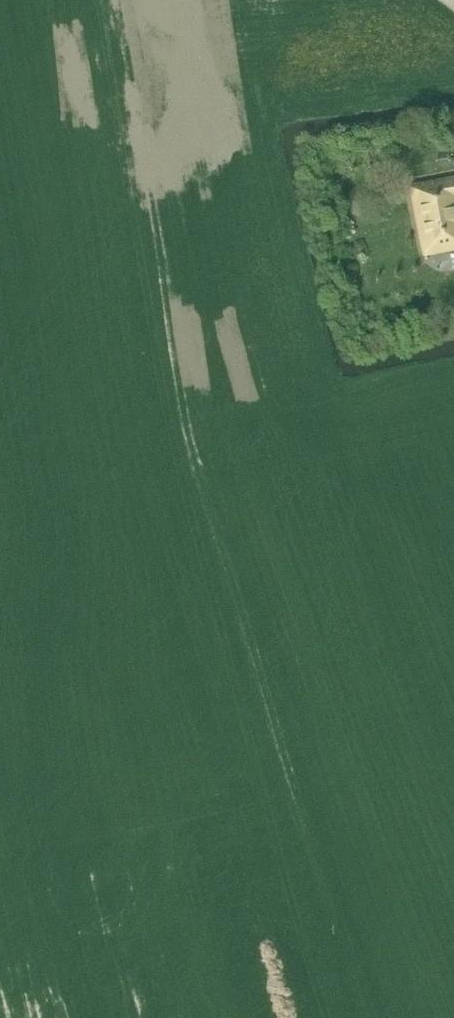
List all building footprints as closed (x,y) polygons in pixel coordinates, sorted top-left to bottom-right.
[(426,258),(453,252),(453,177),(411,186),(426,258)]
